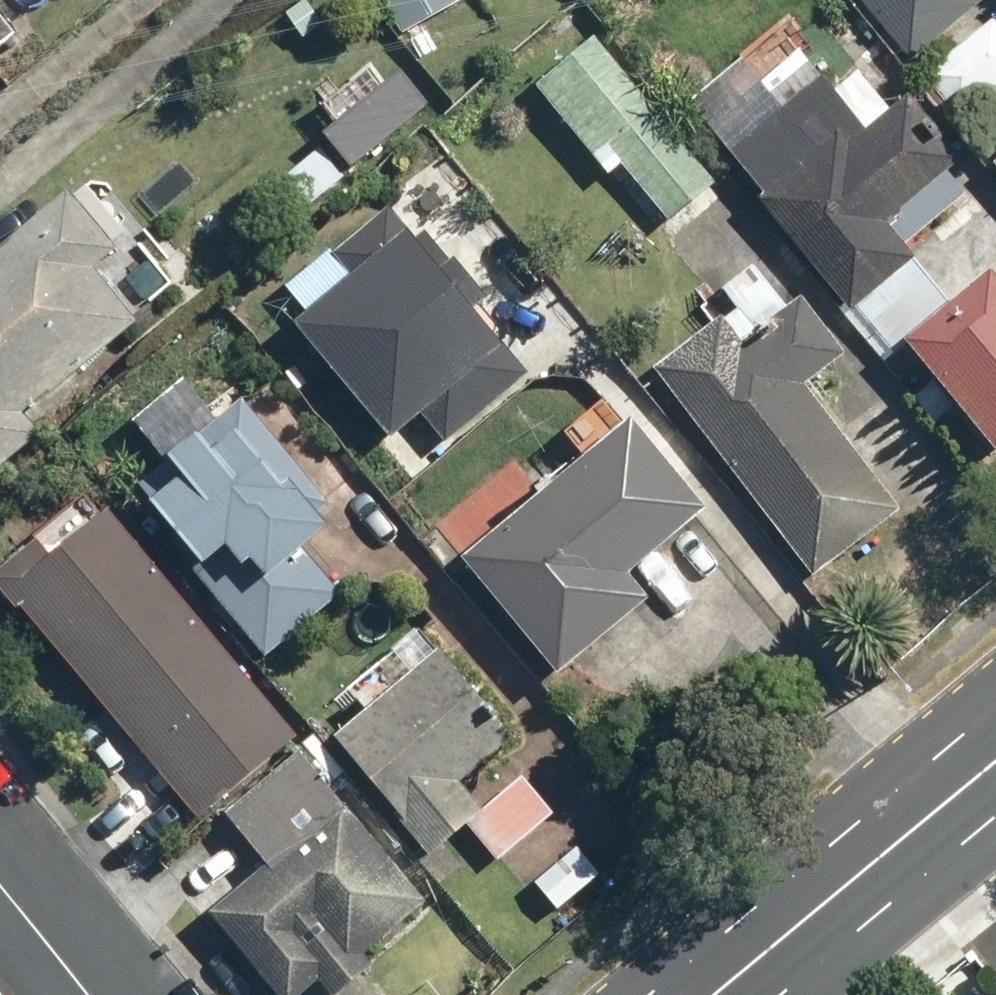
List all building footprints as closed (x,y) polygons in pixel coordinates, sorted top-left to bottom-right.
[(403,42),(465,9),(460,0),(381,0),(403,42)] [(917,66),(991,4),(987,0),(861,0),(917,66)] [(0,14),(0,58),(22,39),(0,14)] [(379,20),(352,44),(389,85),(416,62),(379,20)] [(921,86),(957,129),(995,97),(995,24),(921,86)] [(536,96),(611,178),(623,168),(676,226),(726,181),(597,40),(536,96)] [(872,71),(839,98),(826,81),(729,161),(903,369),(917,358),(995,453),(995,280),(991,275),(954,306),(911,254),(944,227),(917,194),(952,166),(872,71)] [(983,157),(995,173),(995,146),(983,157)] [(146,326),(100,274),(120,256),(71,200),(0,263),(0,478),(44,440),(32,427),(146,326)] [(298,332),(400,446),(432,418),(455,443),(534,374),(387,209),(333,257),(355,282),(298,332)] [(848,358),(806,303),(750,346),(730,319),(656,376),(814,581),(902,514),(807,390),(848,358)] [(199,560),(187,571),(268,663),(349,591),(316,553),(351,522),(244,402),(174,464),(189,480),(155,510),(199,560)] [(717,514),(622,402),(574,443),(591,463),(468,567),(569,685),(660,607),(638,581),(717,514)] [(0,583),(0,587),(198,826),(302,739),(103,499),(0,583)] [(474,833),(487,822),(464,796),(493,771),(475,750),(505,723),(448,658),(340,752),(438,864),(474,833)] [(213,927),(274,994),(316,994),(322,989),(327,994),(352,994),(380,970),(369,958),(434,900),(303,754),(227,823),(272,873),(213,927)] [(558,816),(529,784),(487,822),(474,833),(502,865),(558,816)] [(560,921),(605,877),(576,847),(531,892),(560,921)]
